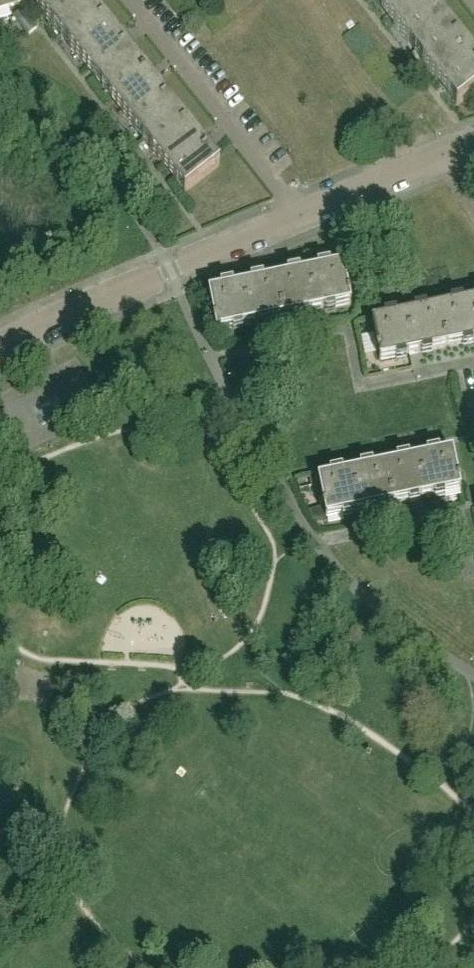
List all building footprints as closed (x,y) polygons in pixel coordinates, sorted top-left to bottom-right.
[(21,5),(24,4),(29,0),(0,0),(0,11),(21,5)] [(155,84),(148,75),(137,61),(127,48),(120,39),(96,9),(89,0),(32,0),(34,3),(61,37),(88,72),(92,76),(102,89),(112,102),(116,106),(143,141),(170,175),(174,180),(185,193),(220,166),(209,152),(202,143),(178,113),(155,84)] [(374,1),(385,15),(389,20),(406,42),(415,53),(443,89),(446,93),(456,106),(473,92),(473,57),(473,56),(450,26),(429,0),(373,0),(374,1)] [(350,294),(344,267),(326,270),(321,271),(310,273),(297,276),(292,277),(276,280),(284,319),(312,314),(318,313),(321,312),(352,306),(351,299),(350,294)] [(284,319),(276,280),(259,283),(254,284),(243,287),(231,289),(226,290),(209,293),(214,321),(213,321),(214,326),(215,326),(216,333),(246,327),(251,326),(255,325),(284,319)] [(472,302),(460,304),(455,305),(439,309),(447,348),(473,343),(473,302),(472,302)] [(447,348),(439,309),(422,312),(417,313),(406,315),(405,315),(393,318),(389,319),(372,322),(377,350),(376,350),(377,355),(378,355),(380,362),(406,356),(408,356),(413,355),(417,354),(447,348)] [(164,357),(158,341),(146,346),(153,362),(164,357)] [(458,479),(452,452),(435,456),(431,457),(418,459),(406,462),(401,463),(384,466),(392,505),(406,502),(422,499),(426,498),(431,497),(461,491),(459,484),(460,484),(459,479),(458,479)] [(392,505),(384,466),(368,469),(363,470),(351,473),(339,475),(335,476),(317,480),(323,509),(323,512),(323,513),(325,519),(355,513),(359,512),(364,511),(372,509),(392,505)]
